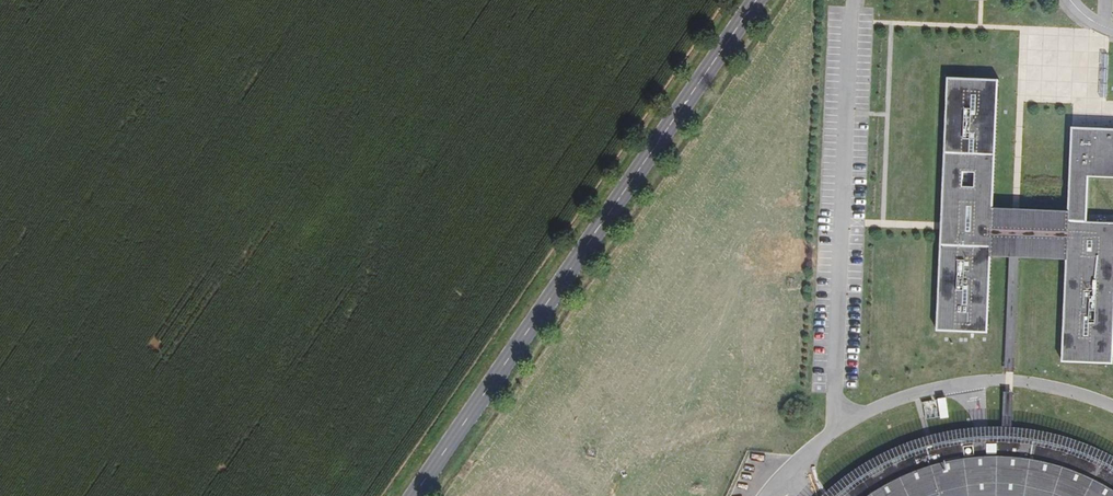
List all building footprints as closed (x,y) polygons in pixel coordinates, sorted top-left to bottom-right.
[(946,82),(940,228),(936,333),(986,335),(990,259),(1012,260),(1063,263),(1058,364),(1109,366),(1112,271),(1112,215),(1083,214),(1085,174),(1112,175),(1112,133),(1068,132),(1064,214),(1014,212),(992,211),(998,84),(971,83),(946,82)] [(946,396),(937,398),(941,420),(950,418),(946,396)] [(933,400),(923,402),(927,419),(937,417),(933,400)] [(1105,452),(1089,445),(1073,439),(1056,434),(1039,430),(1022,428),(1005,426),(992,426),(980,427),(970,427),(959,429),(949,430),(939,432),(929,435),(913,440),(897,446),(882,453),(867,461),(853,470),(839,480),(827,491),(821,495),(1112,495),(1112,456),(1105,452)]
